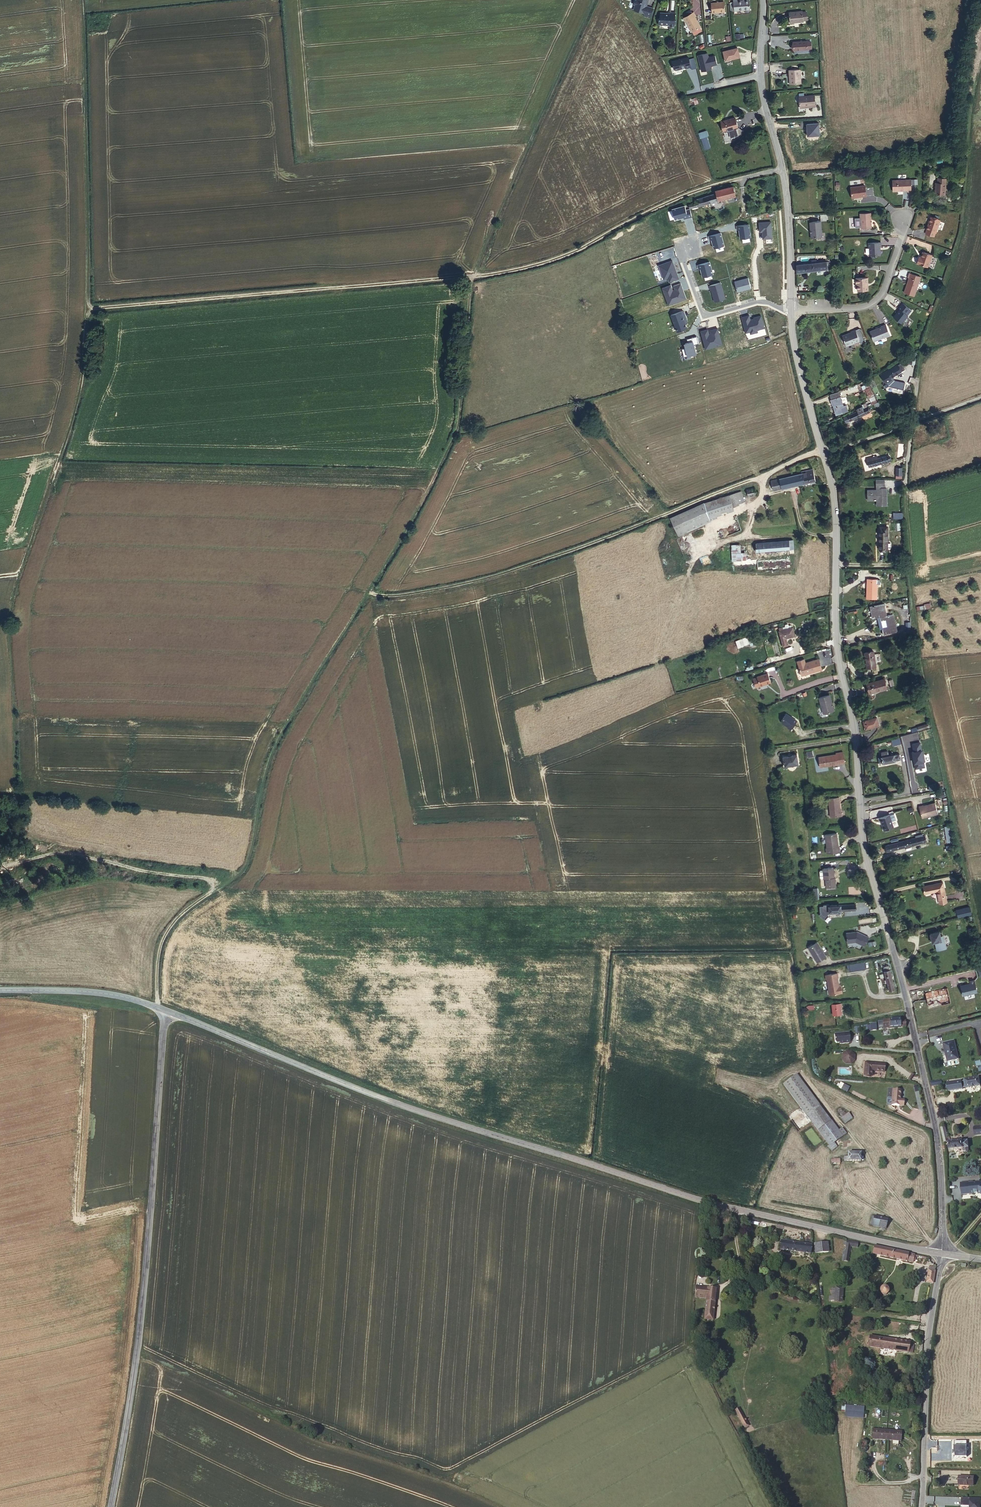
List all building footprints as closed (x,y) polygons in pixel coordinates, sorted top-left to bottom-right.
[(635,5),(633,10),(643,13),(642,16),(649,18),(653,7),(646,5),(648,0),(635,0),(634,5),(635,5)] [(733,15),(749,14),(748,5),(737,6),(737,4),(732,5),(733,15)] [(724,16),(723,7),(710,8),(711,18),(724,16)] [(802,15),(788,16),(789,26),(803,25),(803,24),(802,16),(802,15)] [(693,16),(684,22),(692,36),(700,31),(694,21),(695,20),(693,16)] [(674,31),(674,17),(670,17),(670,19),(665,19),(665,17),(660,17),(660,22),(658,22),(658,29),(669,29),(669,31),(674,31)] [(807,43),(793,44),(793,53),(807,52),(807,51),(811,51),(810,44),(807,44),(807,43)] [(717,64),(715,55),(709,56),(708,52),(698,54),(701,71),(712,69),(711,65),(717,64)] [(742,62),(740,53),(726,56),(728,65),(742,62)] [(672,60),(674,70),(691,66),(689,56),(672,60)] [(790,77),(790,86),(800,85),(800,72),(788,73),(788,77),(790,77)] [(707,88),(714,86),(712,73),(704,74),(707,88)] [(813,98),(798,99),(799,110),(804,110),(804,109),(814,108),(813,98)] [(742,130),(739,120),(725,123),(727,133),(742,130)] [(711,148),(707,130),(699,132),(703,149),(711,148)] [(910,197),(910,184),(892,185),(892,196),(906,195),(906,197),(910,197)] [(943,200),(946,185),(938,184),(937,188),(935,188),(934,199),(943,200)] [(735,198),(733,189),(715,194),(716,196),(695,202),(696,205),(685,208),(687,213),(716,204),(735,198)] [(866,200),(864,189),(851,191),(852,202),(866,200)] [(871,232),(870,218),(860,219),(861,232),(871,232)] [(934,238),(938,225),(929,222),(924,234),(925,235),(924,238),(932,241),(933,238),(934,238)] [(823,239),(821,225),(811,226),(812,240),(823,239)] [(723,234),(727,248),(742,244),(739,230),(723,234)] [(927,248),(929,241),(908,236),(906,242),(927,248)] [(882,250),(881,245),(869,245),(869,250),(870,250),(871,258),(881,258),(880,250),(882,250)] [(927,271),(930,259),(921,257),(919,263),(917,263),(916,268),(927,271)] [(817,265),(818,272),(828,271),(827,264),(817,265)] [(798,267),(798,275),(818,272),(817,265),(813,265),(798,267)] [(913,299),(920,281),(909,277),(907,281),(909,281),(903,295),(913,299)] [(868,292),(868,280),(857,281),(857,287),(858,286),(859,293),(868,292)] [(741,287),(709,296),(713,310),(745,301),(741,287)] [(900,327),(907,319),(904,316),(908,311),(901,306),(897,311),(898,312),(892,320),(900,327)] [(721,331),(721,334),(740,328),(736,314),(717,319),(716,316),(692,323),(697,338),(721,331)] [(774,324),(752,331),(754,340),(777,333),(774,324)] [(870,336),(874,345),(890,338),(885,328),(881,330),(881,331),(871,334),(870,336)] [(691,329),(669,336),(673,351),(695,345),(691,329)] [(851,336),(842,339),(846,350),(860,345),(855,333),(851,335),(851,336)] [(888,381),(900,375),(897,369),(885,375),(888,381)] [(875,407),(867,385),(860,388),(862,393),(864,392),(870,408),(875,407)] [(838,400),(829,404),(831,409),(832,409),(836,418),(842,416),(840,411),(843,410),(842,409),(838,400)] [(848,427),(869,418),(866,412),(846,421),(848,427)] [(890,466),(887,458),(879,460),(878,457),(871,459),(872,462),(866,463),(869,472),(890,466)] [(810,474),(804,475),(804,478),(799,479),(799,476),(774,482),(777,493),(797,488),(818,483),(814,470),(810,471),(810,474)] [(640,500),(645,505),(654,497),(645,487),(639,493),(643,497),(640,500)] [(759,489),(751,491),(752,499),(761,497),(759,489)] [(745,492),(733,496),(736,506),(748,503),(745,492)] [(886,511),(887,494),(881,494),(881,495),(877,495),(868,494),(868,504),(877,504),(880,505),(880,510),(886,511)] [(736,506),(733,496),(710,502),(713,515),(714,518),(738,512),(736,506)] [(713,515),(710,502),(676,519),(681,530),(713,515)] [(880,551),(888,552),(889,535),(881,534),(880,551)] [(773,553),(789,553),(792,553),(792,543),(755,544),(755,554),(773,553)] [(740,544),(740,556),(755,556),(755,554),(755,544),(740,544)] [(708,557),(702,559),(704,566),(711,564),(708,557)] [(877,581),(868,580),(866,600),(876,601),(877,581)] [(885,606),(872,608),(873,621),(880,621),(880,622),(887,621),(888,631),(882,632),(883,638),(896,636),(894,617),(887,618),(885,606)] [(784,630),(784,631),(786,638),(790,637),(800,635),(798,627),(797,627),(788,629),(784,630)] [(747,637),(736,641),(738,647),(749,643),(747,637)] [(865,669),(875,669),(874,654),(865,654),(865,669)] [(801,679),(813,676),(812,674),(821,671),(819,663),(805,666),(804,663),(797,665),(801,679)] [(767,677),(756,681),(759,690),(770,687),(767,677)] [(866,686),(868,696),(886,692),(884,683),(866,686)] [(829,696),(819,699),(823,714),(834,711),(829,696)] [(796,721),(784,716),(780,725),(789,729),(788,730),(791,732),(796,721)] [(671,727),(679,723),(676,718),(668,723),(671,727)] [(862,724),(865,733),(878,729),(876,721),(862,724)] [(901,744),(902,750),(930,744),(928,737),(901,744)] [(835,755),(818,758),(820,768),(837,765),(837,764),(844,763),(842,752),(835,754),(835,755)] [(795,755),(781,757),(783,767),(797,764),(795,755)] [(898,758),(886,760),(880,761),(877,761),(878,767),(898,764),(898,758)] [(837,816),(836,808),(836,797),(826,797),(827,816),(837,816)] [(922,807),(917,808),(920,820),(936,816),(934,805),(922,808),(922,807)] [(888,815),(878,818),(880,823),(882,826),(881,827),(882,830),(883,832),(886,831),(887,829),(891,828),(889,821),(890,821),(888,815)] [(830,849),(830,844),(830,832),(819,832),(819,845),(818,845),(818,850),(830,849)] [(906,848),(924,844),(923,837),(921,838),(914,839),(905,841),(906,848)] [(905,841),(883,846),(884,853),(906,848),(905,841)] [(824,877),(824,886),(834,886),(834,877),(831,877),(831,866),(821,866),(821,868),(822,876),(822,877),(824,877)] [(931,887),(931,886),(919,888),(920,895),(932,894),(934,906),(942,905),(939,886),(931,887)] [(855,905),(825,907),(826,914),(839,913),(856,912),(855,905)] [(857,930),(846,932),(848,943),(856,941),(865,946),(871,937),(857,930)] [(934,943),(936,952),(945,950),(943,941),(941,942),(940,938),(939,933),(930,935),(931,942),(934,944),(934,943)] [(807,949),(816,963),(825,958),(816,943),(807,949)] [(893,987),(890,965),(884,966),(888,987),(893,987)] [(826,971),(829,991),(841,989),(841,984),(839,985),(838,983),(837,974),(838,974),(837,970),(826,971)] [(960,984),(961,994),(976,991),(975,981),(960,984)] [(841,1003),(832,1003),(833,1015),(841,1014),(840,1007),(842,1007),(841,1003)] [(881,1027),(905,1026),(904,1020),(899,1020),(899,1018),(880,1019),(880,1021),(881,1027)] [(858,1024),(859,1029),(873,1026),(873,1021),(858,1024)] [(835,1033),(835,1044),(850,1044),(850,1033),(835,1033)] [(960,1057),(956,1040),(942,1044),(946,1064),(960,1057)] [(883,1062),(863,1061),(863,1074),(870,1075),(871,1070),(882,1070),(883,1062)] [(805,1112),(815,1106),(794,1073),(785,1079),(805,1112)] [(959,1080),(957,1081),(958,1088),(979,1086),(978,1078),(959,1080)] [(838,1087),(847,1092),(850,1087),(841,1082),(838,1087)] [(890,1105),(901,1106),(901,1100),(899,1099),(899,1090),(891,1089),(890,1105)] [(838,1118),(844,1114),(832,1095),(826,1099),(838,1118)] [(824,1121),(815,1106),(805,1112),(815,1127),(824,1121)] [(847,1119),(844,1114),(838,1118),(841,1123),(847,1119)] [(831,1133),(824,1121),(815,1127),(825,1145),(824,1146),(827,1150),(832,1147),(829,1142),(840,1136),(837,1129),(831,1133)] [(971,1127),(972,1135),(980,1135),(980,1126),(971,1127)] [(963,1140),(949,1141),(949,1149),(959,1148),(964,1148),(963,1147),(970,1147),(970,1141),(963,1141),(963,1140)] [(859,1164),(860,1156),(847,1155),(847,1159),(844,1159),(844,1164),(851,1164),(859,1164)] [(961,1182),(961,1195),(979,1194),(980,1195),(980,1182),(961,1182)] [(889,1218),(875,1215),(873,1226),(887,1228),(889,1218)] [(807,1253),(808,1244),(778,1240),(777,1248),(807,1253)] [(830,1251),(828,1242),(815,1244),(816,1253),(830,1251)] [(850,1262),(853,1246),(848,1245),(847,1250),(845,1249),(843,1261),(850,1262)] [(914,1260),(915,1254),(874,1247),(873,1253),(914,1260)] [(933,1282),(935,1267),(928,1267),(926,1281),(933,1282)] [(712,1320),(715,1288),(702,1286),(701,1292),(706,1292),(703,1319),(712,1320)] [(843,1302),(844,1286),(835,1286),(835,1287),(832,1287),(831,1294),(829,1294),(828,1301),(843,1302)] [(890,1292),(890,1291),(890,1290),(890,1289),(890,1288),(889,1287),(888,1287),(886,1286),(885,1286),(884,1287),(883,1287),(883,1288),(882,1288),(882,1289),(881,1290),(881,1291),(881,1292),(882,1293),(883,1294),(884,1295),(885,1295),(886,1295),(887,1295),(888,1295),(888,1294),(889,1294),(890,1293),(890,1292)] [(870,1346),(910,1350),(911,1340),(871,1336),(870,1346)] [(716,1348),(712,1337),(699,1342),(702,1353),(716,1348)] [(846,1417),(864,1418),(865,1406),(847,1404),(846,1417)] [(748,1424),(739,1406),(735,1408),(744,1426),(748,1424)] [(901,1440),(902,1430),(874,1428),(873,1438),(901,1440)] [(955,1457),(967,1457),(967,1441),(955,1441),(955,1457)] [(975,1485),(975,1476),(960,1475),(960,1485),(975,1485)]
